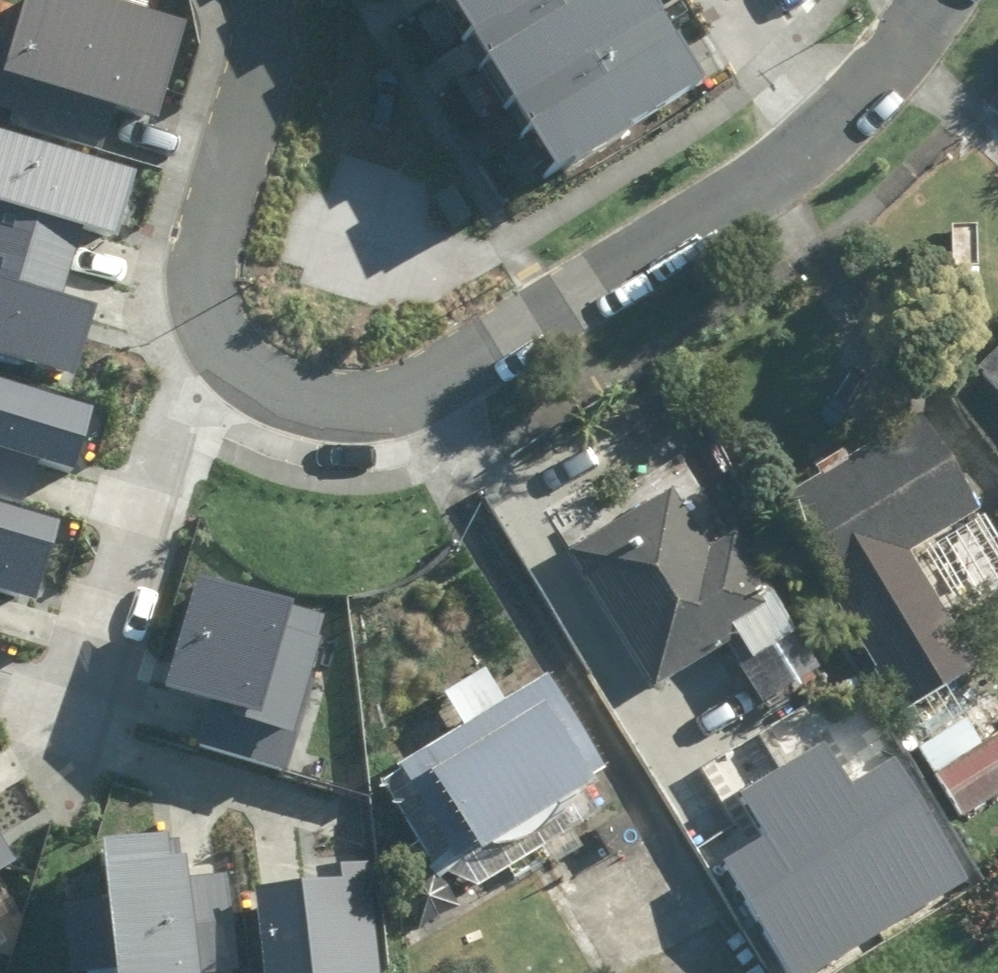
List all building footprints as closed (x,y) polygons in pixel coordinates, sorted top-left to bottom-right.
[(12,103),(8,118),(102,144),(112,107),(153,119),(182,17),(122,0),(22,0),(11,39),(0,36),(0,100),(12,103)] [(465,34),(520,0),(444,0),(465,34)] [(508,104),(656,14),(647,0),(520,0),(465,34),(508,104)] [(508,104),(551,174),(699,84),(656,14),(508,104)] [(74,368),(94,305),(59,295),(81,223),(113,232),(131,172),(0,133),(0,346),(74,368)] [(982,370),(997,387),(997,355),(982,370)] [(75,468),(93,406),(0,379),(0,446),(75,468)] [(909,712),(981,668),(911,555),(979,515),(923,419),(783,500),(827,575),(825,576),(909,712)] [(574,554),(655,687),(770,617),(689,484),(574,554)] [(0,496),(0,598),(28,606),(56,512),(0,496)] [(323,611),(194,571),(160,676),(212,693),(199,733),(277,757),(323,611)] [(459,859),(600,774),(544,683),(471,728),(404,769),(459,859)] [(921,749),(954,817),(997,796),(997,712),(921,749)] [(790,972),(804,972),(968,872),(893,750),(849,777),(828,743),(747,792),(769,826),(718,857),(790,972)] [(93,833),(109,972),(219,972),(238,971),(225,859),(183,864),(178,823),(93,833)] [(11,862),(0,843),(0,868),(11,862)] [(252,881),(263,972),(381,972),(369,868),(322,873),(252,881)]
